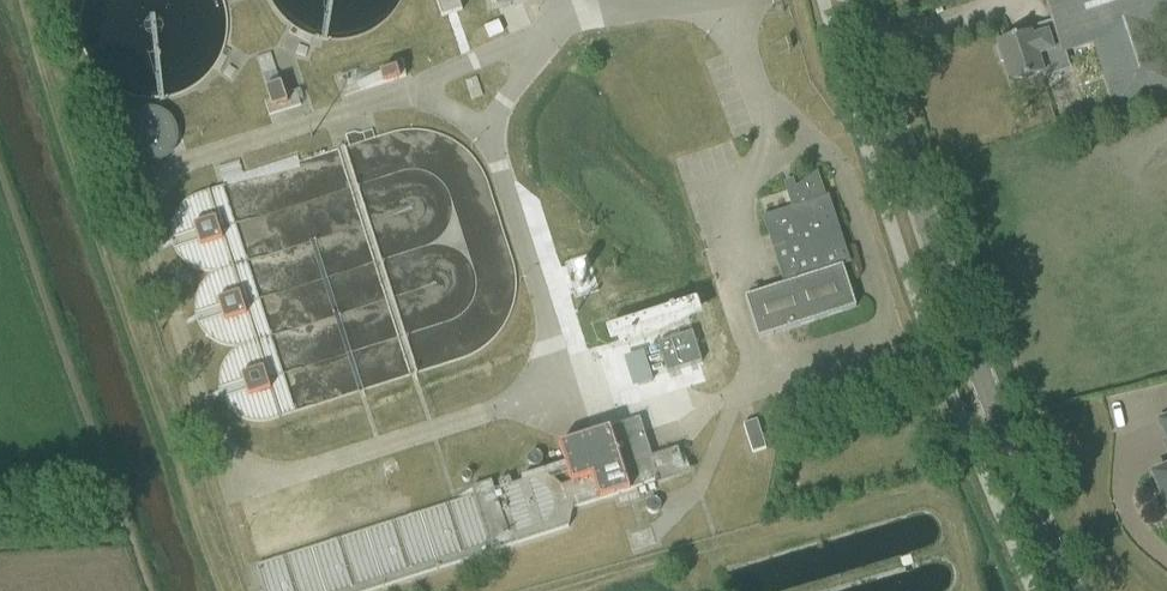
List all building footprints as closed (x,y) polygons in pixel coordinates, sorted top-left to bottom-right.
[(442,16),(462,10),(459,0),(437,0),(442,16)] [(1063,52),(1093,42),(1104,75),(1106,78),(1107,81),(1109,83),(1111,86),(1113,88),(1115,90),(1118,92),(1121,93),(1123,94),(1126,95),(1129,96),(1132,97),(1135,97),(1138,97),(1145,96),(1147,95),(1150,94),(1153,93),(1156,91),(1158,90),(1161,88),(1163,85),(1165,83),(1166,80),(1166,42),(1160,21),(1166,18),(1166,0),(1044,0),(1053,27),(1061,52),(1063,52)] [(1066,62),(1063,52),(1061,52),(1053,27),(998,43),(1000,47),(996,48),(1001,63),(1004,62),(1012,85),(1058,70),(1056,65),(1066,62)] [(256,58),(269,101),(265,102),(269,115),(300,106),(297,97),(301,96),(300,91),(285,96),(270,53),(256,58)] [(338,77),(344,97),(406,77),(401,64),(363,75),(362,70),(338,77)] [(465,81),(471,99),(483,96),(477,78),(465,81)] [(123,137),(123,139),(123,141),(124,143),(125,146),(125,148),(127,152),(129,153),(131,156),(134,158),(135,160),(139,161),(141,162),(143,163),(147,164),(151,164),(155,163),(157,163),(160,162),(162,161),(165,159),(167,158),(170,155),(173,152),(175,148),(175,147),(176,144),(177,142),(177,140),(177,138),(177,136),(177,134),(177,131),(176,130),(176,127),(175,125),(173,121),(170,118),(169,117),(166,115),(165,113),(163,112),(159,111),(157,110),(153,109),(149,109),(145,110),(143,110),(140,111),(138,112),(137,113),(133,115),(131,117),(129,119),(127,122),(126,124),(124,127),(124,129),(123,133),(123,137)] [(785,285),(745,297),(759,338),(856,307),(843,266),(850,263),(829,196),(825,197),(817,173),(796,189),(793,181),(783,183),(785,192),(759,200),(766,217),(763,217),(785,285)] [(685,304),(615,327),(607,330),(611,342),(619,340),(657,328),(689,317),(702,313),(697,300),(685,304)] [(689,323),(655,334),(664,363),(698,352),(689,323)] [(643,352),(624,358),(633,388),(652,382),(643,352)] [(1159,420),(1166,439),(1166,416),(1159,420)] [(500,490),(495,491),(492,483),(468,490),(471,497),(255,567),(263,590),(374,590),(568,528),(573,509),(642,488),(643,485),(656,482),(657,486),(690,476),(688,468),(684,469),(678,451),(651,459),(639,420),(558,446),(564,466),(521,479),(523,483),(512,486),(510,479),(498,483),(500,490)] [(743,425),(753,453),(766,449),(756,421),(743,425)] [(1153,476),(1166,507),(1166,470),(1153,476)]
